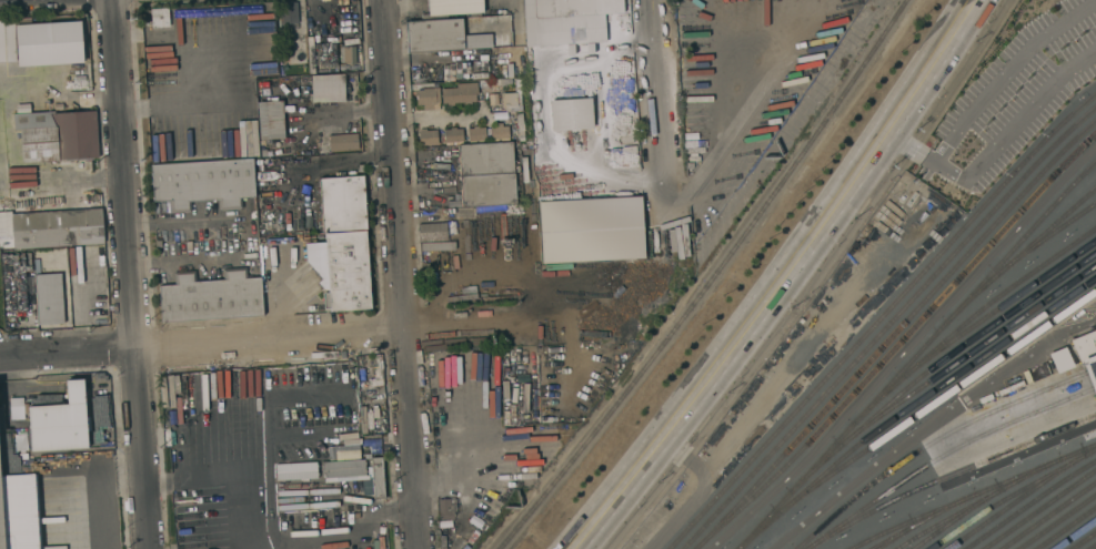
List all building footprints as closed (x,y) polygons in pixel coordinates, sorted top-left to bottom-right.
[(428,17),(427,0),(482,0),(483,13),(428,17)] [(534,19),(533,0),(622,0),(623,13),(570,17),(571,44),(536,45),(535,18),(534,19)] [(298,23),(292,23),(293,47),(282,48),(279,3),(296,2),(298,23)] [(150,9),(168,8),(169,27),(151,29),(150,9)] [(16,62),(0,62),(0,20),(13,19),(16,62)] [(463,35),(491,34),(492,48),(463,49),(463,50),(408,53),(406,23),(462,20),(463,35)] [(80,21),(82,62),(18,67),(14,26),(80,21)] [(355,47),(355,64),(339,64),(339,47),(355,47)] [(436,73),(438,83),(418,84),(418,83),(414,83),(414,74),(436,73)] [(343,74),(344,102),(311,103),(310,77),(343,74)] [(619,96),(590,99),(585,99),(585,92),(580,92),(580,88),(576,88),(576,83),(580,83),(580,82),(584,81),(584,80),(617,77),(619,96)] [(514,79),(520,78),(522,111),(505,112),(505,106),(502,108),(501,93),(515,93),(514,79)] [(511,80),(512,84),(504,84),(504,85),(496,85),(496,88),(489,88),(489,89),(481,89),(481,85),(480,85),(479,82),(511,80)] [(476,83),(477,94),(475,94),(475,102),(471,102),(471,104),(464,105),(463,103),(453,103),(453,105),(446,106),(446,104),(442,104),(441,89),(456,89),(456,84),(476,83)] [(438,109),(438,89),(415,89),(416,109),(438,109)] [(590,99),(549,100),(550,131),(591,130),(590,99)] [(284,139),(260,140),(257,102),(282,101),(284,139)] [(50,164),(50,169),(23,171),(22,166),(22,163),(21,163),(20,130),(14,131),(13,115),(54,112),(54,114),(95,111),(98,157),(58,160),(58,161),(49,162),(50,164)] [(238,136),(255,135),(254,120),(237,121),(238,136)] [(509,139),(491,140),(491,128),(495,128),(495,124),(502,123),(502,126),(509,126),(509,139)] [(486,141),(469,142),(467,129),(473,129),(472,125),(479,125),(479,128),(485,128),(486,141)] [(463,142),(444,143),(443,130),(450,130),(450,129),(455,128),(455,130),(462,129),(463,142)] [(419,146),(418,130),(426,129),(426,131),(436,130),(438,145),(419,146)] [(356,133),(358,150),(330,152),(328,135),(356,133)] [(460,179),(457,146),(512,143),(514,174),(460,179)] [(252,160),(254,197),(241,199),(242,209),(218,211),(218,200),(190,202),(191,212),(169,214),(169,201),(153,202),(151,166),(252,160)] [(515,206),(505,207),(505,204),(461,207),(460,179),(514,174),(515,206)] [(324,234),(322,234),(322,227),(318,227),(318,222),(321,222),(319,179),(363,175),(366,231),(365,231),(324,234)] [(644,259),(641,197),(537,202),(540,264),(644,259)] [(525,236),(507,237),(505,207),(515,206),(523,205),(525,236)] [(12,250),(12,248),(1,248),(0,237),(12,236),(11,214),(101,209),(103,243),(12,250)] [(420,242),(419,224),(446,223),(448,241),(420,242)] [(365,231),(370,309),(330,312),(329,308),(324,308),(324,293),(329,293),(324,234),(365,231)] [(161,323),(159,286),(174,285),(173,273),(194,272),(195,282),(223,279),(222,270),(245,267),(247,278),(260,277),(262,316),(161,323)] [(36,275),(60,274),(63,324),(39,325),(36,275)] [(1070,340),(1095,330),(1095,405),(1089,389),(1084,374),(1070,340)] [(1048,353),(1054,373),(1071,368),(1065,348),(1048,353)] [(67,405),(66,380),(83,379),(87,449),(30,453),(28,407),(67,405)] [(370,459),(381,459),(384,498),(373,499),(370,459)] [(323,481),(365,479),(364,460),(322,462),(323,481)] [(315,462),(274,464),(275,481),(316,479),(315,462)] [(32,474),(37,548),(0,548),(0,476),(32,474)] [(438,501),(438,500),(455,498),(455,500),(456,512),(453,512),(454,519),(439,520),(438,501)]
